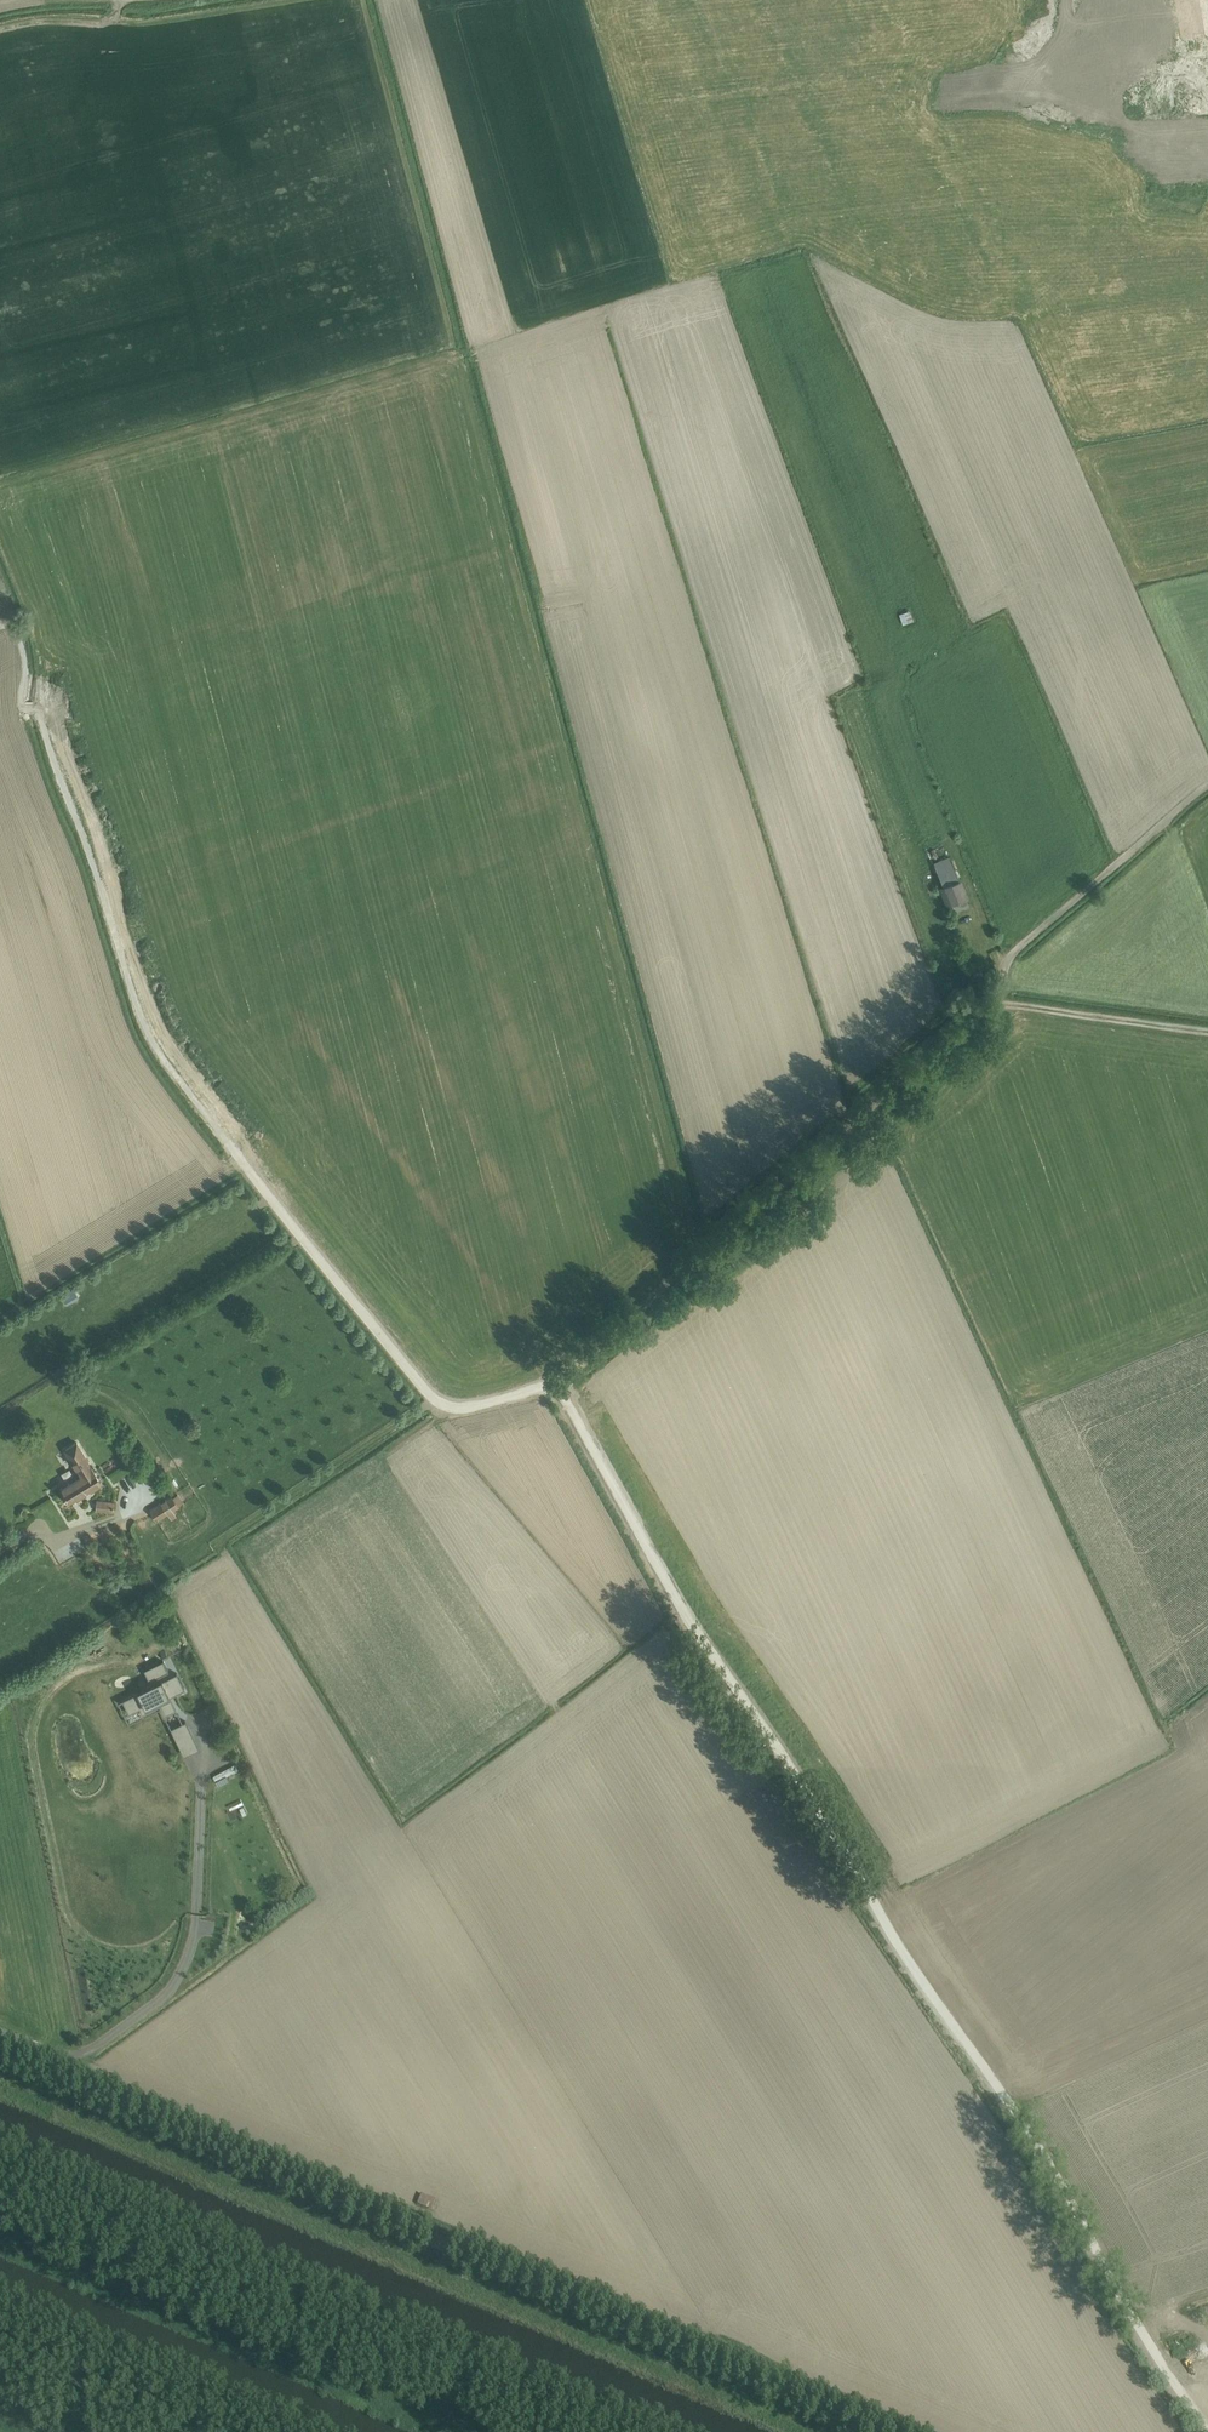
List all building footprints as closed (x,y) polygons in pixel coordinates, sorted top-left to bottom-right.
[(910,609),(899,613),(903,622),(913,618),(910,609)] [(951,902),(967,897),(969,896),(961,878),(958,879),(949,854),(933,861),(943,885),(939,886),(946,904),(951,902)] [(967,897),(951,902),(955,911),(970,905),(967,897)] [(74,1287),(62,1295),(66,1303),(79,1295),(74,1287)] [(82,1474),(61,1488),(69,1501),(101,1481),(100,1479),(103,1477),(97,1467),(95,1469),(79,1442),(77,1439),(64,1448),(82,1474)] [(173,1496),(179,1505),(184,1501),(178,1493),(173,1496)] [(179,1505),(173,1496),(172,1495),(150,1509),(156,1520),(168,1513),(172,1519),(177,1516),(173,1510),(180,1506),(179,1505)] [(97,1498),(96,1510),(116,1512),(117,1500),(97,1498)] [(163,1659),(144,1668),(149,1680),(169,1670),(163,1659)] [(177,1672),(117,1701),(124,1714),(139,1707),(142,1713),(159,1705),(164,1714),(176,1708),(170,1696),(185,1688),(177,1672)] [(186,1719),(171,1727),(184,1755),(199,1748),(186,1719)] [(150,1720),(144,1721),(147,1732),(152,1731),(150,1720)] [(237,1762),(212,1775),(216,1780),(222,1777),(225,1781),(242,1772),(237,1762)] [(421,2194),(417,2204),(431,2210),(435,2200),(421,2194)]
